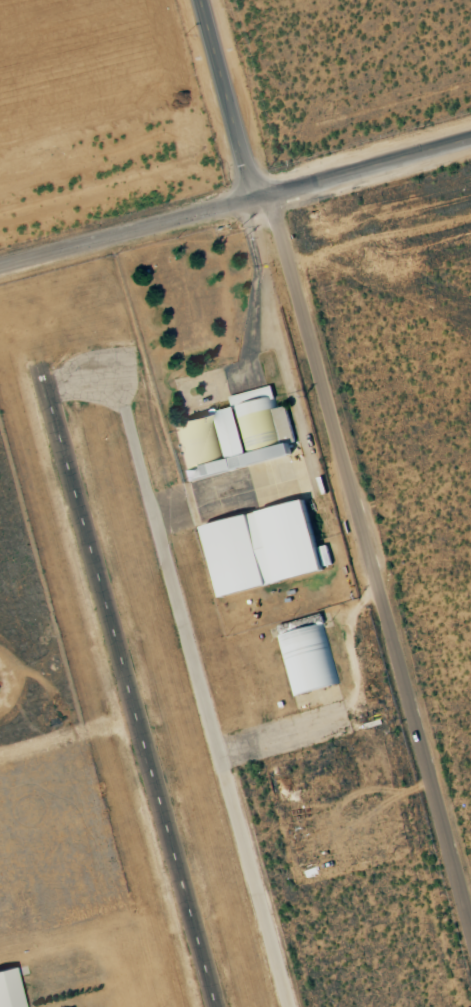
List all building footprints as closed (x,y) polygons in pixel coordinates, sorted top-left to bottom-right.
[(216,411),(226,458),(244,454),(247,465),(293,455),(290,444),(247,453),(244,439),(253,437),(252,437),(277,431),(279,440),(294,437),(287,406),(276,408),(271,386),(230,395),(233,407),(216,411)] [(176,422),(186,467),(219,459),(209,415),(176,422)] [(209,477),(207,466),(185,471),(187,481),(209,477)] [(203,525),(219,596),(333,569),(328,545),(318,547),(307,501),(203,525)] [(292,697),(334,686),(325,652),(326,652),(319,625),(276,636),(292,697)] [(13,968),(0,971),(0,1006),(21,1006),(13,968)]
